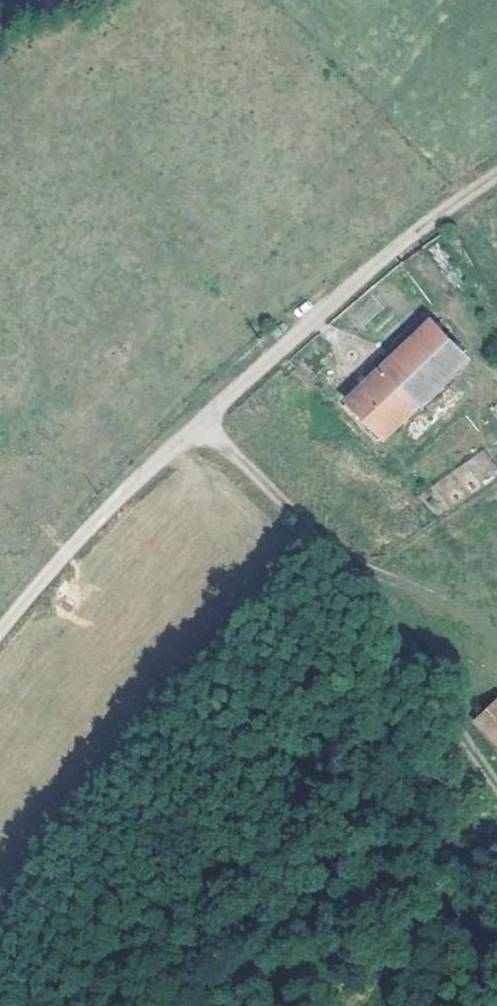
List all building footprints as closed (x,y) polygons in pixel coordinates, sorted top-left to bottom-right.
[(386,409),(422,374),(456,341),(424,306),(341,384),(374,419),(386,409)] [(82,336),(105,361),(129,339),(107,314),(82,336)] [(442,396),(422,374),(386,409),(406,430),(442,396)] [(485,451),(468,459),(479,483),(496,475),(485,451)] [(496,731),(496,688),(494,685),(472,705),(496,731)]
